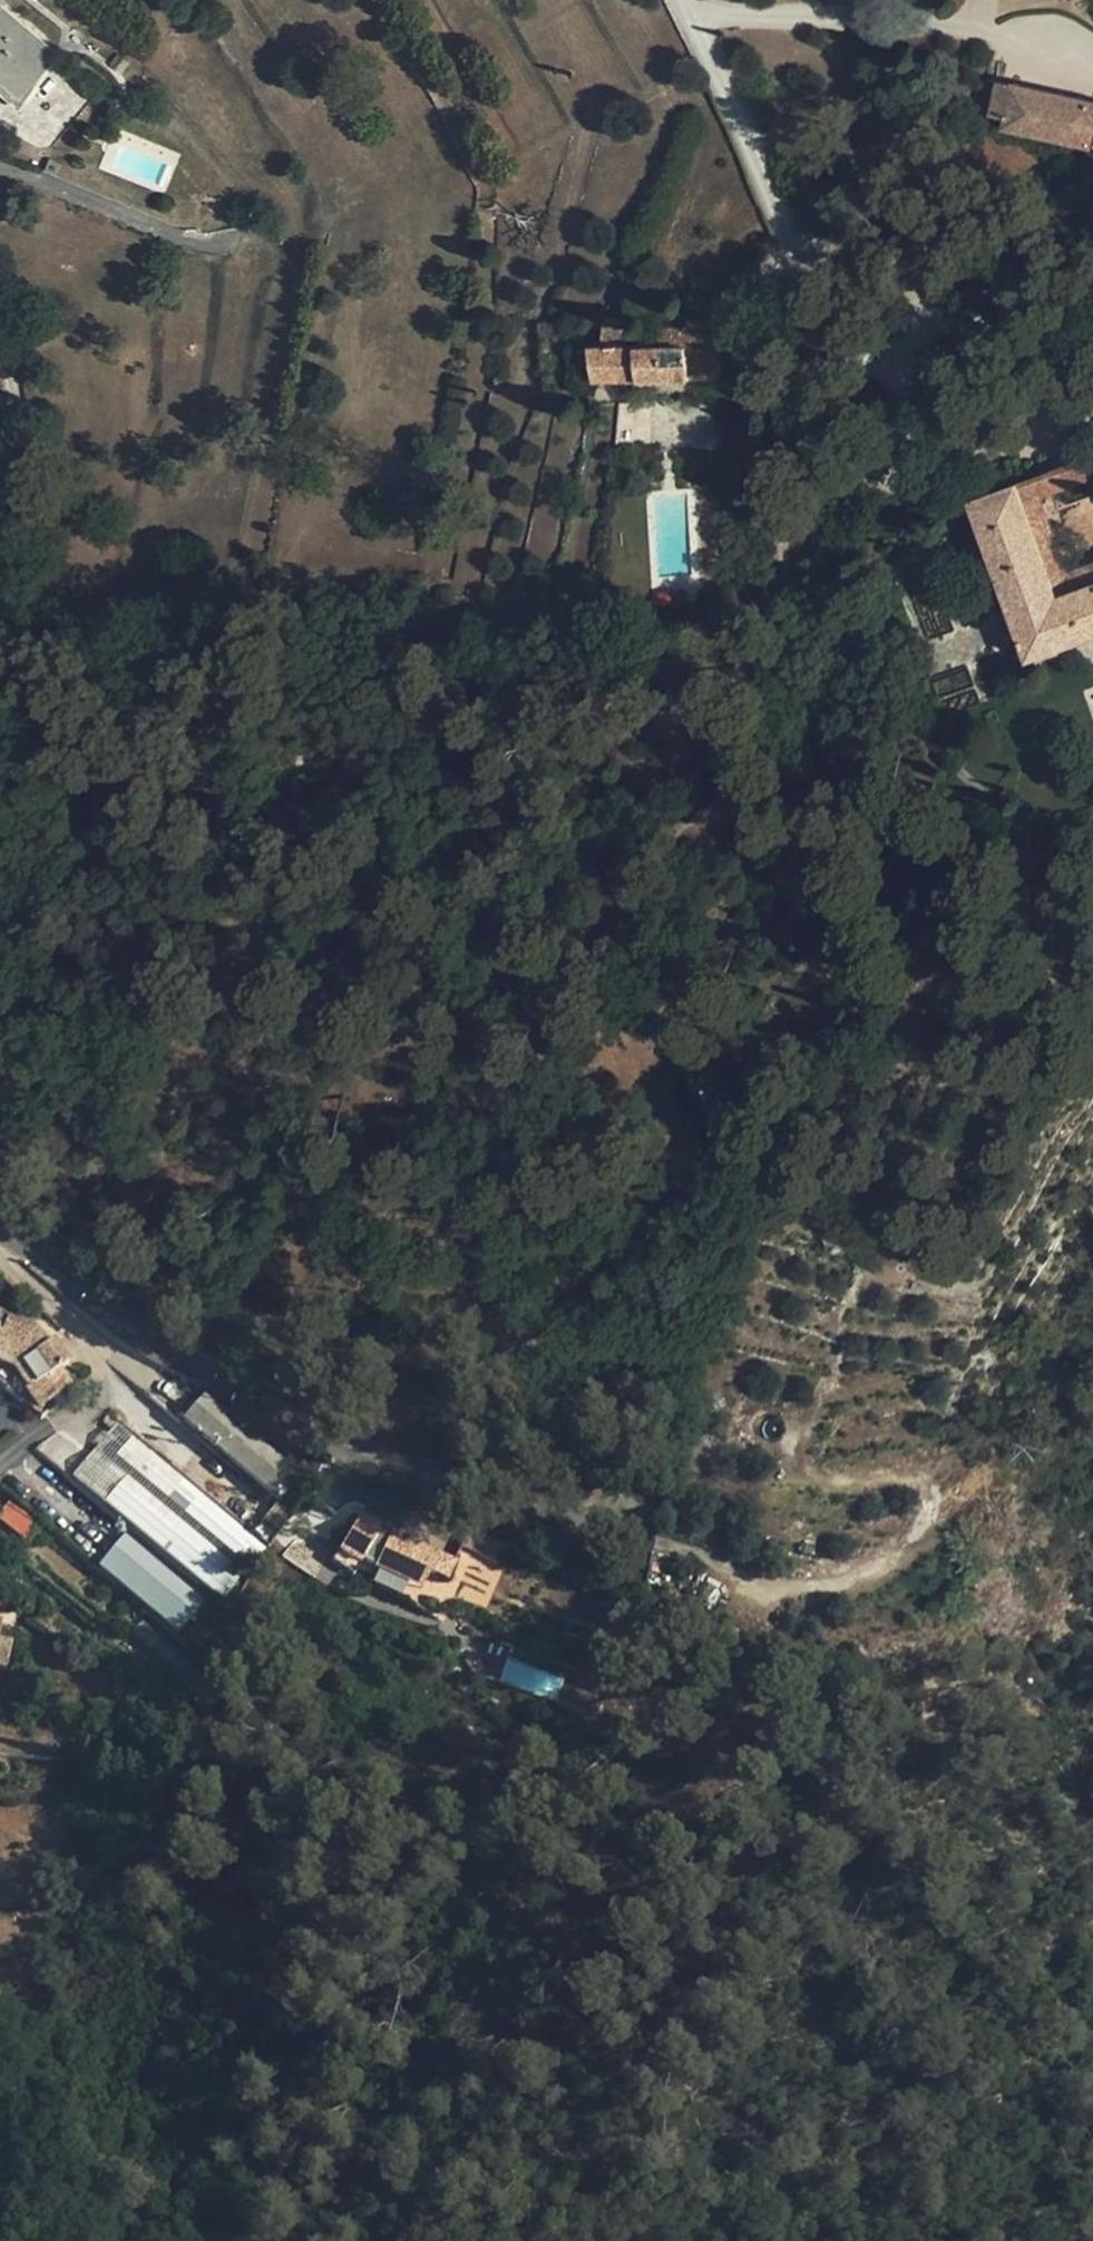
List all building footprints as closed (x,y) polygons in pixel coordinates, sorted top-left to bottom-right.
[(0,11),(0,71),(23,90),(57,51),(4,7),(0,11)] [(990,113),(1004,117),(1011,82),(997,79),(990,113)] [(1004,117),(1003,126),(1092,144),(1092,98),(1012,80),(1011,82),(1004,117)] [(628,315),(603,315),(602,341),(588,341),(592,379),(722,378),(716,318),(687,317),(687,325),(659,325),(658,342),(629,342),(628,315)] [(975,497),(1031,654),(1092,631),(1092,560),(1069,568),(1042,495),(1092,478),(1092,455),(975,497)] [(35,1410),(64,1392),(72,1386),(61,1366),(67,1362),(52,1340),(46,1344),(38,1331),(28,1328),(7,1321),(5,1325),(0,1323),(0,1383),(35,1410)] [(54,1338),(38,1331),(46,1344),(52,1340),(54,1338)] [(35,1410),(43,1416),(67,1400),(64,1392),(35,1410)] [(246,1410),(237,1419),(206,1393),(184,1419),(279,1500),(310,1464),(246,1410)] [(221,1600),(267,1545),(119,1420),(72,1477),(221,1600)] [(199,1647),(228,1615),(48,1464),(21,1497),(199,1647)] [(354,1514),(339,1557),(373,1569),(388,1526),(354,1514)] [(429,1577),(440,1560),(424,1551),(413,1567),(429,1577)] [(0,1681),(4,1663),(10,1639),(0,1637),(0,1681)] [(509,1656),(499,1677),(550,1702),(560,1680),(509,1656)]
